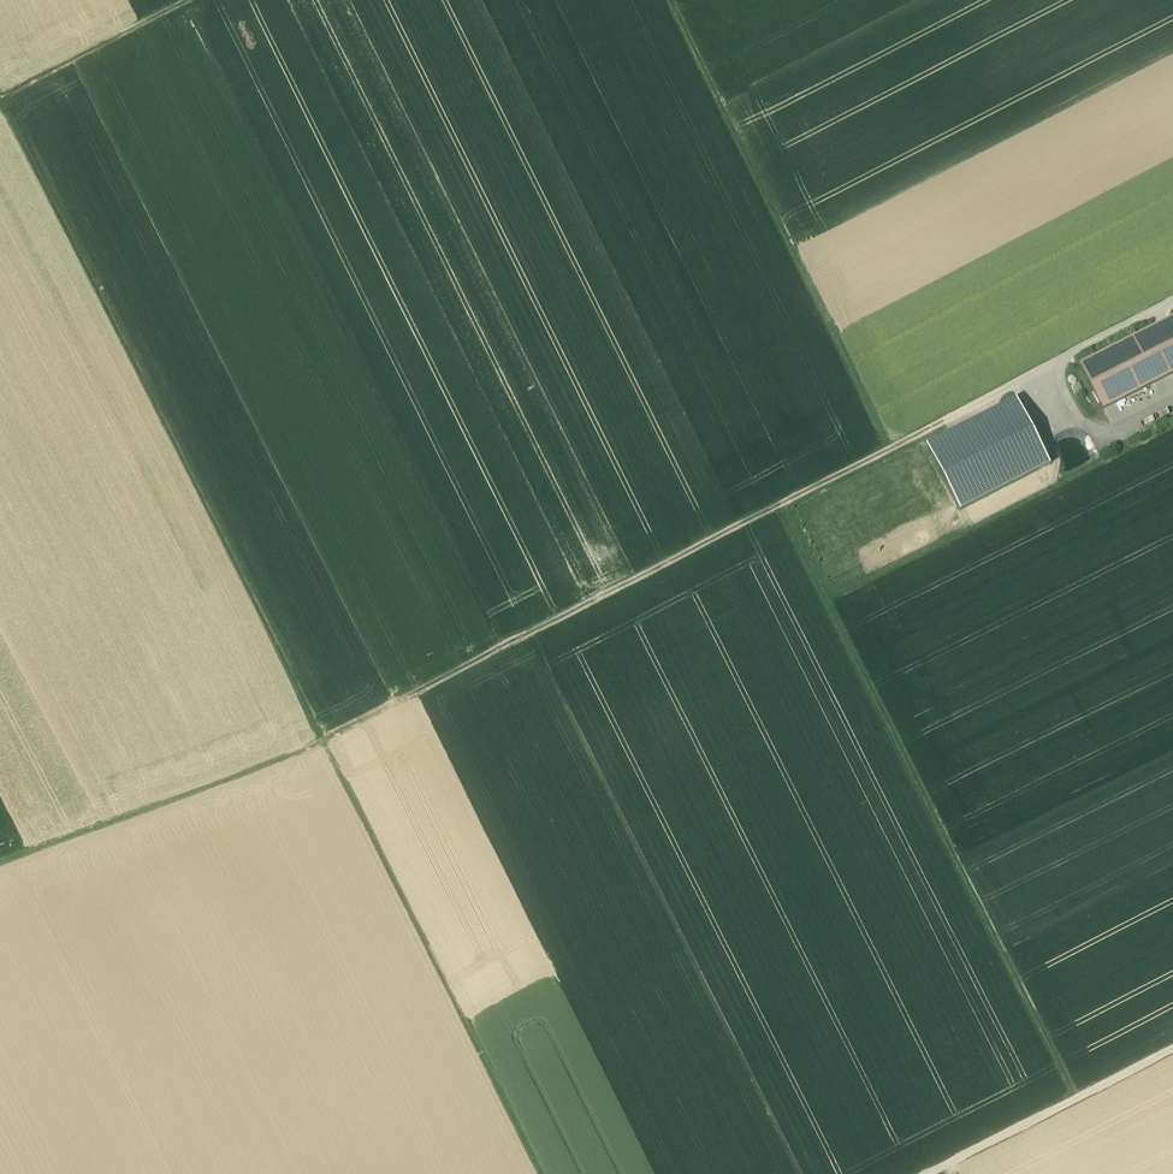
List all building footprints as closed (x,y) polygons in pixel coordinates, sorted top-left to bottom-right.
[(1158,327),(1158,328),(1081,367),(1103,411),(1172,374),(1172,319),(1158,327)]
